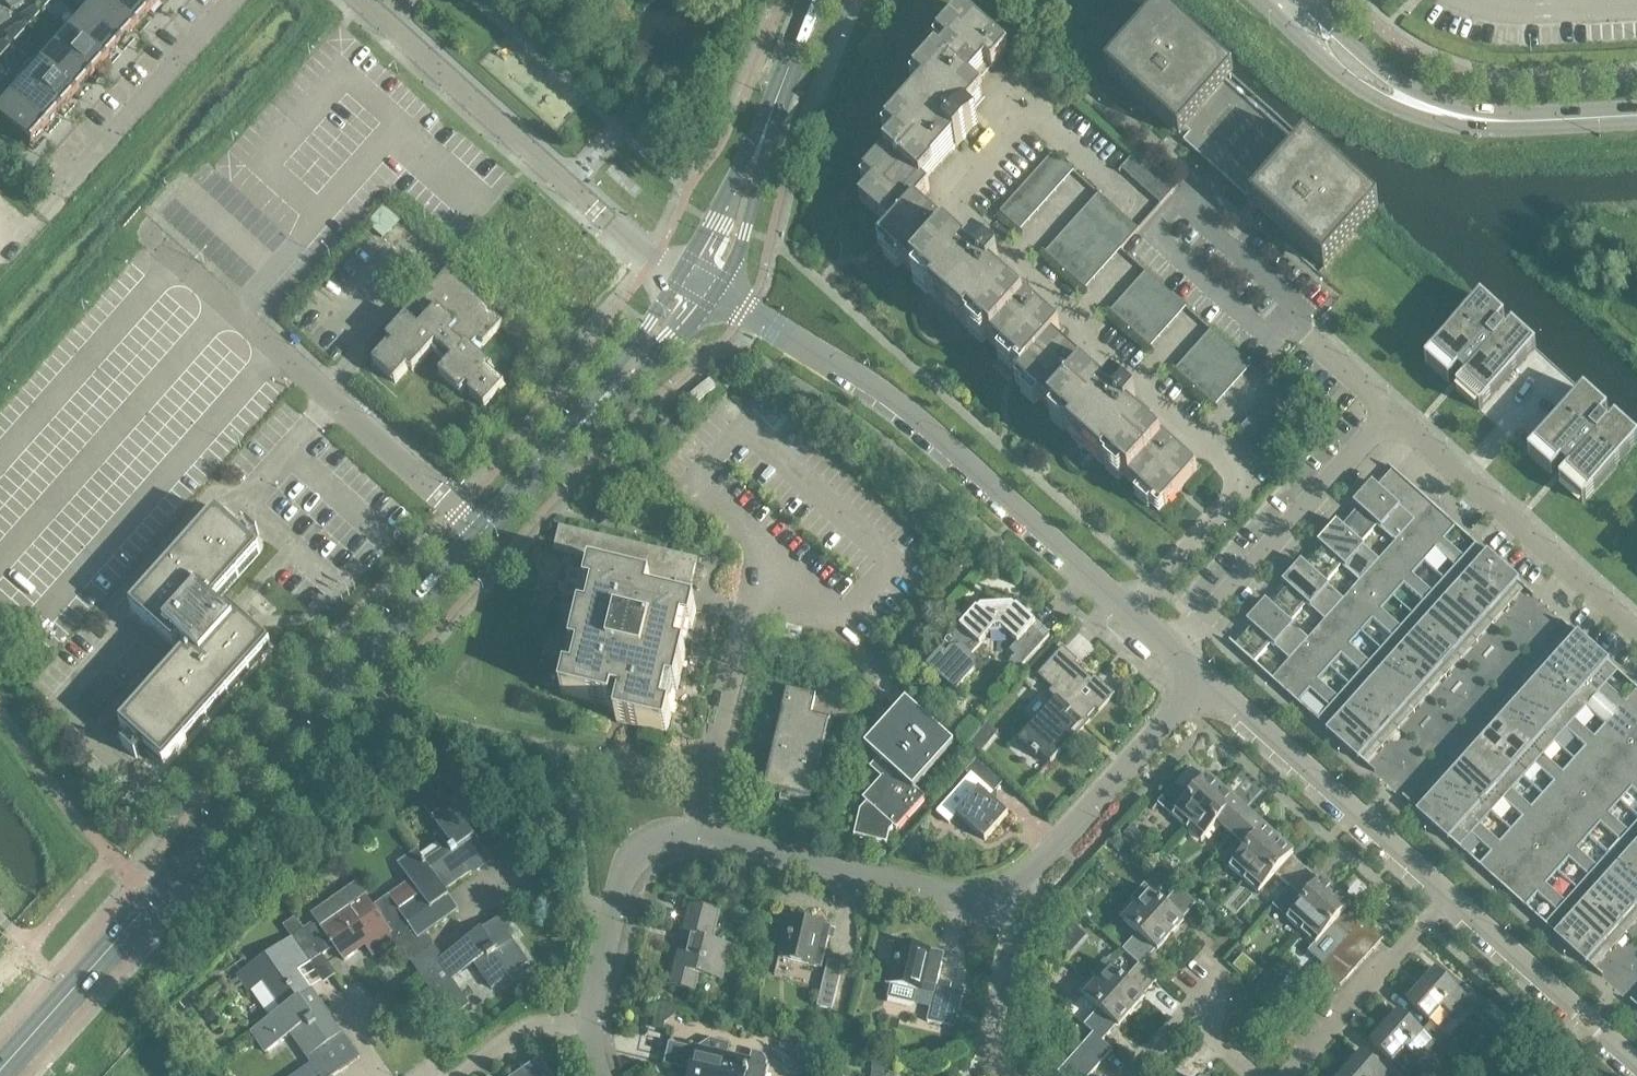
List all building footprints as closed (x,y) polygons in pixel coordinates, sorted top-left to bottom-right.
[(4,3),(12,9),(25,1),(24,0),(7,0),(4,3)] [(134,29),(102,0),(99,0),(85,15),(119,46),(134,29)] [(149,13),(135,0),(102,0),(134,29),(149,13)] [(160,0),(135,0),(149,13),(160,0)] [(38,13),(31,7),(17,14),(28,24),(38,13)] [(11,19),(0,9),(0,25),(11,19)] [(975,251),(920,201),(929,191),(922,185),(955,147),(956,147),(978,124),(969,116),(984,99),(973,89),(991,68),(992,68),(1008,50),(963,10),(938,38),(947,46),(915,82),(925,91),(887,133),(897,142),(865,178),(875,186),(860,203),(885,225),(890,220),(897,226),(892,231),(893,232),(881,245),(928,288),(932,284),(940,291),(932,299),(967,330),(974,322),(982,329),(978,333),(1024,374),(1017,382),(1072,432),(1069,436),(1103,466),(1107,462),(1162,512),(1202,468),(1146,418),(1147,418),(1145,416),(1143,418),(1135,411),(1137,409),(1113,387),(1112,388),(1058,339),(1065,331),(1010,281),(1008,279),(1006,282),(998,274),(1000,272),(976,250),(975,251)] [(1379,207),(1161,12),(1106,73),(1324,268),(1379,207)] [(104,62),(119,46),(85,15),(70,32),(104,62)] [(22,29),(16,23),(2,31),(12,41),(22,29)] [(89,79),(104,62),(70,32),(55,48),(89,79)] [(75,96),(89,79),(55,48),(40,65),(75,96)] [(60,112),(75,96),(40,65),(26,82),(60,112)] [(45,129),(60,112),(26,82),(11,98),(45,129)] [(45,129),(11,98),(0,110),(0,120),(29,146),(45,129)] [(1132,178),(1150,158),(1140,149),(1121,169),(1122,169),(1132,178)] [(1074,172),(1053,153),(1044,163),(1064,182),(1073,172),(1074,172)] [(1141,187),(1160,166),(1150,158),(1132,178),(1141,187)] [(1064,182),(1044,163),(1035,173),(1056,191),(1064,182)] [(1151,196),(1170,175),(1160,166),(1141,187),(1151,196)] [(1056,191),(1035,173),(1027,183),(1047,201),(1056,191)] [(1180,184),(1170,175),(1151,196),(1161,204),(1161,205),(1180,184)] [(1047,201),(1027,183),(1018,193),(1038,211),(1047,201)] [(1038,211),(1018,193),(1009,203),(1029,221),(1038,211)] [(1091,223),(1109,203),(1099,195),(1099,194),(1081,214),(1091,223)] [(1029,221),(1009,203),(1000,213),(1020,231),(1029,221)] [(1100,232),(1119,212),(1109,203),(1091,223),(1100,232)] [(385,204),(371,221),(385,233),(400,217),(385,204)] [(1110,241),(1128,221),(1119,212),(1100,232),(1110,241)] [(1100,232),(1091,223),(1081,214),(1072,224),(1092,242),(1100,232)] [(1121,249),(1138,230),(1138,229),(1128,221),(1110,241),(1120,250),(1121,249)] [(1092,242),(1072,224),(1063,234),(1083,252),(1092,242)] [(1112,260),(1120,250),(1110,241),(1100,232),(1092,242),(1112,260)] [(1074,261),(1083,252),(1063,234),(1054,244),(1074,261)] [(1112,260),(1092,242),(1083,252),(1103,270),(1112,260)] [(1074,261),(1054,244),(1046,253),(1045,254),(1065,271),(1074,261)] [(1103,270),(1083,252),(1074,261),(1094,279),(1103,270)] [(1094,279),(1074,261),(1065,271),(1085,289),(1086,289),(1094,279)] [(1157,300),(1166,290),(1146,272),(1145,273),(1137,282),(1157,300)] [(485,408),(504,387),(489,374),(492,369),(470,350),(478,342),(483,346),(502,324),(445,274),(418,305),(427,313),(415,327),(406,319),(387,340),(393,345),(389,349),(387,347),(372,363),(395,383),(409,367),(413,370),(432,350),(448,365),(439,375),(461,394),(467,388),(470,391),(468,393),(485,408)] [(1157,300),(1137,282),(1128,292),(1148,310),(1157,300)] [(1186,308),(1166,290),(1157,300),(1177,318),(1185,308),(1186,308)] [(1148,310),(1128,292),(1119,302),(1139,320),(1148,310)] [(1426,362),(1425,362),(1449,383),(1449,382),(1449,383),(1458,373),(1466,379),(1456,389),(1457,389),(1456,390),(1480,411),(1480,410),(1481,411),(1536,349),(1536,348),(1513,327),(1512,327),(1506,334),(1498,328),(1505,321),(1504,320),(1505,320),(1481,299),(1425,361),(1426,362)] [(1177,318),(1157,300),(1148,310),(1168,328),(1177,318)] [(1139,320),(1119,302),(1111,311),(1110,312),(1130,330),(1139,320)] [(1168,328),(1148,310),(1139,320),(1159,337),(1168,328)] [(1159,337),(1139,320),(1130,330),(1150,348),(1151,347),(1159,337)] [(1222,359),(1231,348),(1211,330),(1211,331),(1202,341),(1222,359)] [(1213,368),(1222,359),(1202,341),(1193,350),(1213,368)] [(1250,367),(1251,366),(1231,348),(1222,359),(1242,376),(1250,367)] [(1213,368),(1193,350),(1185,360),(1204,378),(1213,368)] [(1242,376),(1222,359),(1213,368),(1233,386),(1242,376)] [(1204,378),(1185,360),(1176,370),(1175,370),(1195,388),(1204,378)] [(1233,386),(1213,368),(1204,378),(1224,396),(1233,386)] [(727,374),(719,384),(729,394),(738,384),(727,374)] [(1224,396),(1204,378),(1195,388),(1215,406),(1216,405),(1224,396)] [(709,379),(689,396),(696,404),(716,388),(709,379)] [(1528,454),(1551,475),(1552,475),(1561,465),(1568,471),(1559,481),(1560,482),(1559,482),(1583,503),(1636,443),(1636,439),(1616,419),(1615,420),(1615,419),(1609,427),(1601,420),(1608,413),(1607,413),(1608,412),(1584,391),(1584,392),(1584,391),(1528,453),(1528,454)] [(1288,417),(1267,399),(1258,409),(1279,427),(1288,417)] [(1270,437),(1279,427),(1258,409),(1250,419),(1270,437)] [(1270,437),(1250,419),(1241,428),(1240,429),(1261,447),(1270,437)] [(1386,497),(1403,478),(1393,469),(1392,471),(1377,487),(1386,497)] [(1396,505),(1412,487),(1403,478),(1386,497),(1396,505)] [(1405,513),(1396,505),(1386,497),(1377,487),(1372,483),(1371,483),(1353,504),(1358,509),(1342,527),(1361,544),(1377,526),(1395,543),(1414,522),(1405,513)] [(1405,513),(1421,495),(1412,487),(1396,505),(1405,513)] [(1414,522),(1431,503),(1421,495),(1405,513),(1414,522)] [(1533,595),(1477,544),(1464,558),(1444,540),(1456,526),(1435,507),(1419,526),(1503,601),(1518,584),(1524,589),(1532,596),(1533,595)] [(260,552),(250,544),(259,534),(245,521),(236,531),(217,514),(131,609),(174,648),(181,639),(191,648),(119,727),(130,737),(122,745),(136,758),(144,750),(164,767),(272,648),(228,608),(221,615),(211,606),(260,552)] [(1379,560),(1361,544),(1342,527),(1337,522),(1317,543),(1323,548),(1306,566),(1326,584),(1341,566),(1360,582),(1379,560)] [(1503,601),(1419,526),(1403,543),(1424,562),(1436,549),(1456,568),(1445,580),(1487,619),(1503,601)] [(590,573),(562,696),(561,697),(620,711),(617,723),(666,735),(695,611),(669,605),(675,582),(690,586),(696,560),(558,528),(552,554),(641,575),(639,584),(590,573)] [(1487,619),(1445,580),(1433,593),(1413,575),(1424,562),(1403,543),(1387,561),(1471,636),(1487,619)] [(1471,636),(1387,561),(1372,579),(1393,597),(1404,585),(1425,603),(1413,616),(1456,654),(1471,636)] [(1344,600),(1326,584),(1306,566),(1301,562),(1282,583),(1287,588),(1271,606),(1289,623),(1306,604),(1325,621),(1344,600)] [(1456,654),(1413,616),(1402,629),(1381,610),(1393,597),(1372,579),(1356,596),(1440,671),(1456,654)] [(1440,671),(1356,596),(1340,614),(1362,633),(1373,620),(1392,638),(1381,650),(1424,689),(1440,671)] [(1309,639),(1289,623),(1271,606),(1266,601),(1247,622),(1252,627),(1235,646),(1230,641),(1229,642),(1254,664),(1271,645),(1289,661),(1309,639)] [(1019,670),(1049,636),(1047,635),(1043,640),(1026,625),(1031,620),(1016,606),(1015,608),(1011,605),(980,607),(977,610),(976,609),(926,666),(955,691),(980,663),(971,655),(990,633),(1005,632),(1016,643),(1009,651),(1015,656),(1010,662),(1019,670)] [(1424,689),(1381,650),(1370,663),(1351,645),(1362,633),(1340,614),(1324,631),(1408,707),(1424,689)] [(1568,628),(1573,633),(1558,650),(1636,721),(1636,690),(1626,703),(1607,685),(1619,672),(1561,620),(1560,621),(1568,628)] [(1408,707),(1324,631),(1309,649),(1330,668),(1341,655),(1361,673),(1350,686),(1393,724),(1408,707)] [(1062,647),(1037,675),(1052,689),(1049,692),(1057,700),(1019,742),(1037,758),(1039,755),(1051,765),(1090,721),(1087,718),(1095,709),(1098,711),(1114,694),(1094,676),(1092,678),(1076,664),(1078,661),(1062,647)] [(1393,724),(1350,686),(1338,698),(1318,681),(1330,668),(1309,649),(1293,666),(1377,742),(1393,724)] [(1606,725),(1626,743),(1636,731),(1636,721),(1558,650),(1542,668),(1587,708),(1598,695),(1617,713),(1606,725)] [(1377,742),(1293,666),(1277,685),(1298,704),(1310,690),(1330,708),(1317,721),(1375,772),(1375,771),(1367,764),(1362,759),(1377,742)] [(1575,721),(1587,708),(1542,668),(1526,685),(1611,761),(1626,743),(1606,725),(1594,739),(1575,721)] [(105,675),(90,692),(104,704),(119,687),(105,675)] [(1585,747),(1574,760),(1595,778),(1611,761),(1526,685),(1510,703),(1555,743),(1566,730),(1585,747)] [(781,717),(776,738),(763,792),(809,802),(827,727),(829,728),(830,719),(850,724),(856,696),(821,688),(818,699),(786,691),(780,717),(781,717)] [(860,808),(854,834),(887,842),(890,829),(894,824),(897,826),(926,794),(919,788),(956,747),(906,701),(865,747),(876,758),(870,765),(881,775),(863,796),(867,800),(860,808)] [(1543,756),(1555,743),(1510,703),(1495,720),(1579,796),(1595,778),(1574,760),(1562,773),(1543,756)] [(1554,783),(1543,795),(1563,814),(1579,796),(1495,720),(1479,738),(1523,778),(1534,765),(1554,783)] [(1511,791),(1523,778),(1479,738),(1463,755),(1548,831),(1563,814),(1543,795),(1531,809),(1511,791)] [(1631,748),(1615,765),(1636,785),(1636,753),(1631,748)] [(1523,818),(1511,830),(1532,849),(1548,831),(1463,755),(1447,773),(1492,813),(1503,800),(1523,818)] [(1615,765),(1600,783),(1621,802),(1632,790),(1636,794),(1636,785),(1615,765)] [(1173,816),(1187,829),(1222,790),(1219,787),(1217,789),(1191,766),(1174,784),(1190,797),(1173,816)] [(993,794),(971,773),(939,810),(951,821),(957,815),(985,840),(1008,815),(989,798),(993,794)] [(1480,826),(1492,813),(1447,773),(1432,791),(1516,866),(1532,849),(1511,830),(1499,844),(1480,826)] [(1629,833),(1609,815),(1621,802),(1600,783),(1584,800),(1636,848),(1636,824),(1629,833)] [(1224,792),(1222,790),(1187,829),(1202,842),(1218,823),(1232,835),(1248,817),(1222,794),(1224,792)] [(1516,866),(1432,791),(1416,808),(1411,803),(1403,796),(1402,797),(1460,849),(1472,835),(1491,853),(1479,866),(1500,885),(1516,866)] [(443,851),(426,863),(445,890),(489,859),(444,793),(425,806),(443,832),(434,838),(443,851)] [(1584,800),(1568,818),(1589,837),(1600,824),(1620,842),(1609,854),(1636,880),(1636,848),(1584,800)] [(1275,840),(1248,817),(1232,835),(1246,848),(1230,867),(1244,879),(1279,840),(1277,838),(1275,840)] [(1609,854),(1597,868),(1577,850),(1589,837),(1568,818),(1552,835),(1636,911),(1636,880),(1609,854)] [(1552,835),(1537,853),(1558,872),(1568,861),(1588,878),(1578,890),(1621,929),(1636,912),(1636,911),(1552,835)] [(1282,843),(1279,840),(1244,879),(1259,893),(1276,874),(1289,886),(1306,868),(1280,845),(1282,843)] [(445,890),(426,863),(417,850),(399,863),(421,895),(400,909),(390,895),(374,907),(365,896),(364,897),(395,941),(396,941),(412,962),(435,946),(426,934),(459,910),(445,890)] [(1621,929),(1578,890),(1565,904),(1545,886),(1558,872),(1537,853),(1521,871),(1606,947),(1621,929)] [(1332,892),(1306,868),(1289,886),(1304,899),(1287,918),(1301,930),(1336,891),(1334,889),(1332,892)] [(1606,947),(1521,871),(1504,889),(1525,907),(1537,894),(1557,912),(1545,926),(1602,977),(1603,976),(1595,968),(1590,964),(1606,947)] [(365,896),(355,882),(311,914),(316,921),(322,928),(365,896)] [(1145,887),(1132,902),(1169,935),(1197,904),(1179,888),(1164,904),(1145,887)] [(1339,894),(1336,891),(1301,930),(1317,944),(1319,941),(1333,925),(1347,937),(1354,930),(1364,920),(1363,919),(1337,896),(1339,894)] [(316,921),(303,930),(321,956),(335,947),(345,961),(367,946),(374,957),(395,941),(364,897),(322,928),(316,921)] [(1169,935),(1132,902),(1119,917),(1138,933),(1123,949),(1158,980),(1142,965),(1169,935)] [(689,905),(681,940),(690,942),(687,953),(678,951),(670,984),(695,990),(698,975),(722,981),(730,947),(712,942),(720,913),(689,905)] [(822,968),(832,927),(789,916),(779,958),(822,968)] [(444,958),(435,946),(412,962),(451,1018),(470,1005),(452,980),(474,964),(493,988),(529,963),(499,920),(444,958)] [(1364,920),(1354,930),(1374,948),(1384,937),(1364,920)] [(252,990),(272,1019),(312,990),(299,972),(321,956),(303,930),(238,976),(249,993),(252,990)] [(1354,930),(1345,940),(1365,959),(1374,948),(1354,930)] [(1345,940),(1336,950),(1356,969),(1365,959),(1345,940)] [(896,942),(886,984),(891,985),(888,998),(915,1004),(918,991),(920,992),(933,995),(935,986),(938,986),(943,963),(937,961),(939,952),(896,942)] [(1106,963),(1093,978),(1130,1011),(1158,980),(1123,949),(1123,950),(1139,965),(1125,980),(1106,963)] [(1336,950),(1327,960),(1347,979),(1356,969),(1336,950)] [(1327,960),(1318,970),(1338,989),(1347,979),(1327,960)] [(832,1010),(843,964),(828,961),(817,1007),(832,1010)] [(1318,970),(1309,980),(1330,999),(1338,989),(1318,970)] [(1408,1001),(1430,1021),(1443,1007),(1457,1019),(1472,1003),(1436,971),(1408,1001)] [(1130,1011),(1093,978),(1080,992),(1099,1009),(1084,1025),(1093,1033),(1102,1042),(1130,1011)] [(933,995),(927,1021),(942,1025),(950,989),(938,986),(935,986),(933,995)] [(313,990),(312,990),(272,1019),(245,1037),(259,1057),(290,1035),(305,1058),(342,1032),(326,1010),(313,990)] [(1435,1044),(1421,1031),(1399,1012),(1371,1042),(1393,1062),(1406,1048),(1420,1060),(1435,1044)] [(1465,1053),(1430,1021),(1421,1031),(1435,1044),(1456,1063),(1465,1053)] [(342,1032),(305,1058),(311,1065),(296,1075),(335,1075),(360,1058),(342,1032)] [(1093,1033),(1085,1043),(1104,1060),(1113,1051),(1102,1042),(1093,1033)] [(768,1064),(765,1063),(766,1059),(763,1052),(751,1050),(749,1060),(727,1055),(730,1042),(710,1038),(697,1046),(696,1048),(669,1041),(664,1064),(691,1070),(690,1075),(764,1075),(768,1064)] [(806,1067),(818,1044),(802,1040),(801,1046),(796,1044),(795,1050),(797,1060),(806,1067)] [(1085,1043),(1075,1053),(1095,1070),(1104,1060),(1085,1043)] [(1362,1052),(1341,1075),(1389,1075),(1362,1052)] [(1067,1063),(1082,1075),(1090,1075),(1095,1070),(1075,1053),(1067,1063)] [(1465,1053),(1456,1063),(1465,1071),(1474,1060),(1465,1053)] [(540,1059),(515,1075),(552,1075),(540,1059)] [(1058,1073),(1061,1075),(1082,1075),(1067,1063),(1058,1073)]
